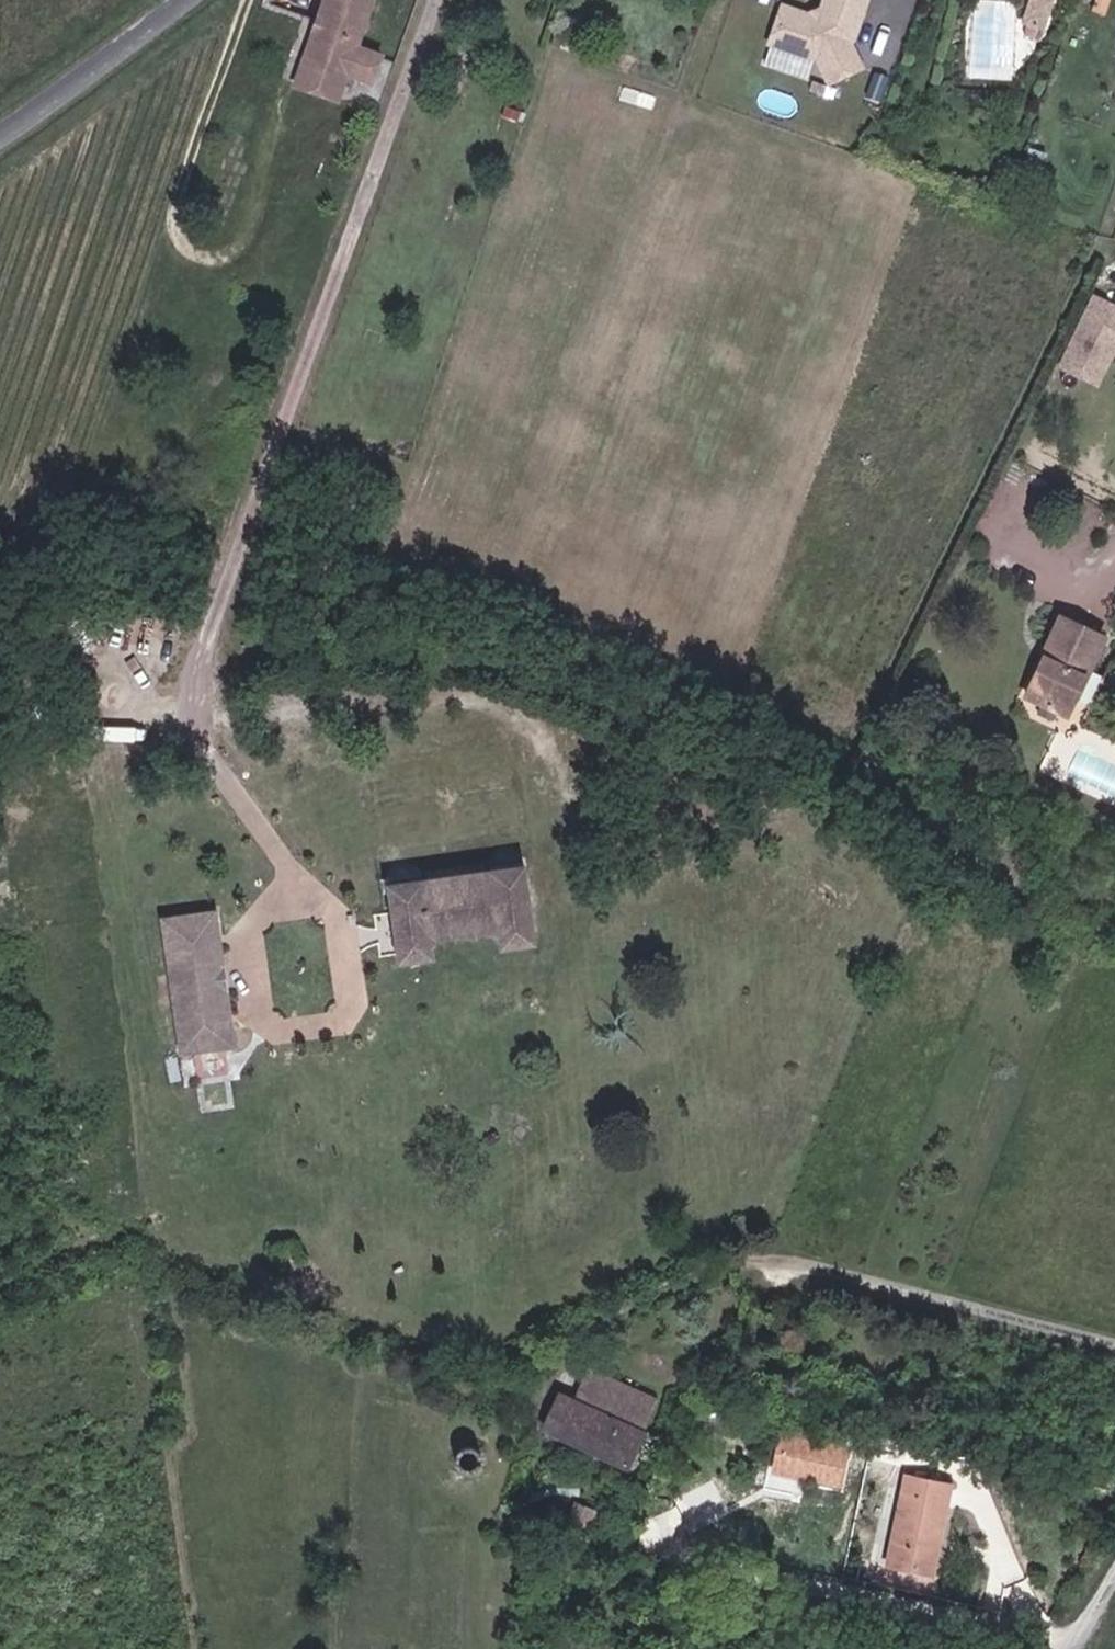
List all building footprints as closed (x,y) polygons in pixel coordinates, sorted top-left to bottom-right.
[(315,62),(307,87),(348,101),(357,76),(382,85),(390,59),(365,50),(381,2),(375,0),(336,0),(315,62)] [(796,44),(817,50),(822,46),(835,0),(831,0),(828,10),(818,14),(806,11),(796,44)] [(822,46),(841,83),(865,0),(835,0),(822,46)] [(841,83),(843,87),(873,70),(857,40),(861,39),(875,0),(865,0),(841,83)] [(1057,0),(1041,0),(1031,30),(1034,31),(1046,36),(1057,0)] [(1061,2),(1057,0),(1046,36),(1049,37),(1061,2)] [(780,39),(796,44),(806,11),(790,6),(780,39)] [(1042,47),(1046,36),(1034,31),(1030,43),(1042,47)] [(1012,78),(1013,52),(969,49),(967,75),(1012,78)] [(1093,290),(1061,366),(1104,384),(1114,358),(1114,299),(1093,290)] [(1054,648),(1067,618),(1063,616),(1036,675),(1040,677),(1048,659),(1053,662),(1059,651),(1054,648)] [(1067,618),(1054,648),(1059,651),(1053,662),(1048,659),(1040,677),(1040,678),(1032,696),(1070,713),(1079,695),(1092,667),(1096,670),(1109,675),(1114,662),(1114,640),(1067,618)] [(1092,667),(1079,695),(1084,697),(1096,670),(1092,667)] [(402,888),(414,966),(441,962),(439,944),(505,935),(508,954),(543,948),(532,872),(402,888)] [(407,967),(414,966),(402,888),(395,889),(407,967)] [(242,1052),(224,917),(172,924),(190,1059),(242,1052)] [(573,1407),(562,1403),(549,1437),(632,1470),(658,1403),(586,1374),(573,1407)] [(850,1482),(853,1439),(778,1433),(775,1476),(850,1482)] [(960,1495),(917,1483),(893,1569),(937,1582),(960,1495)] [(937,1582),(893,1569),(886,1593),(930,1606),(937,1582)]
